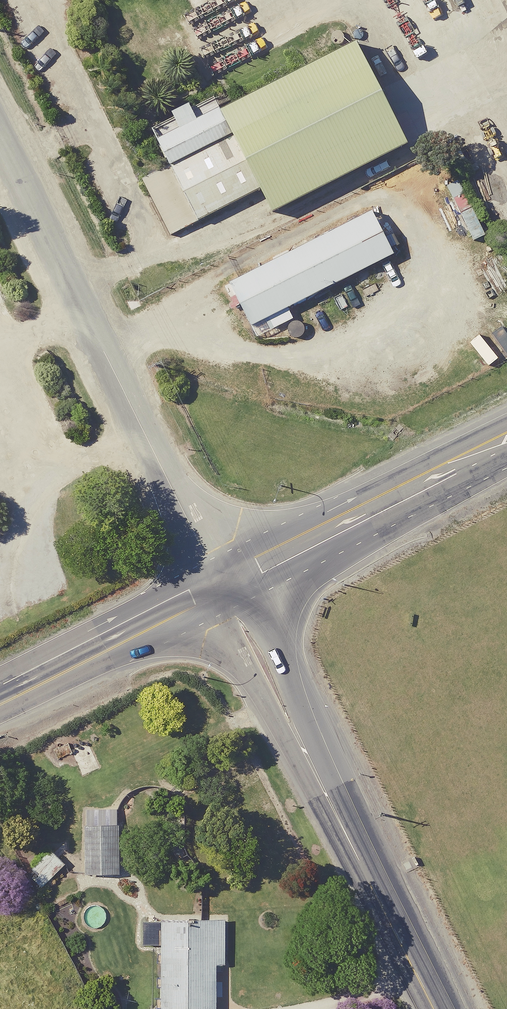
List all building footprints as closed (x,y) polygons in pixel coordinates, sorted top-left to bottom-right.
[(330,52),(191,121),(241,222),(380,153),(330,52)] [(356,225),(210,296),(231,337),(376,265),(356,225)] [(118,875),(118,811),(83,811),(83,875),(118,875)] [(64,864),(50,850),(28,872),(42,886),(64,864)] [(223,918),(144,918),(144,946),(160,946),(160,1008),(215,1008),(215,968),(235,968),(235,951),(223,951),(223,918)]
